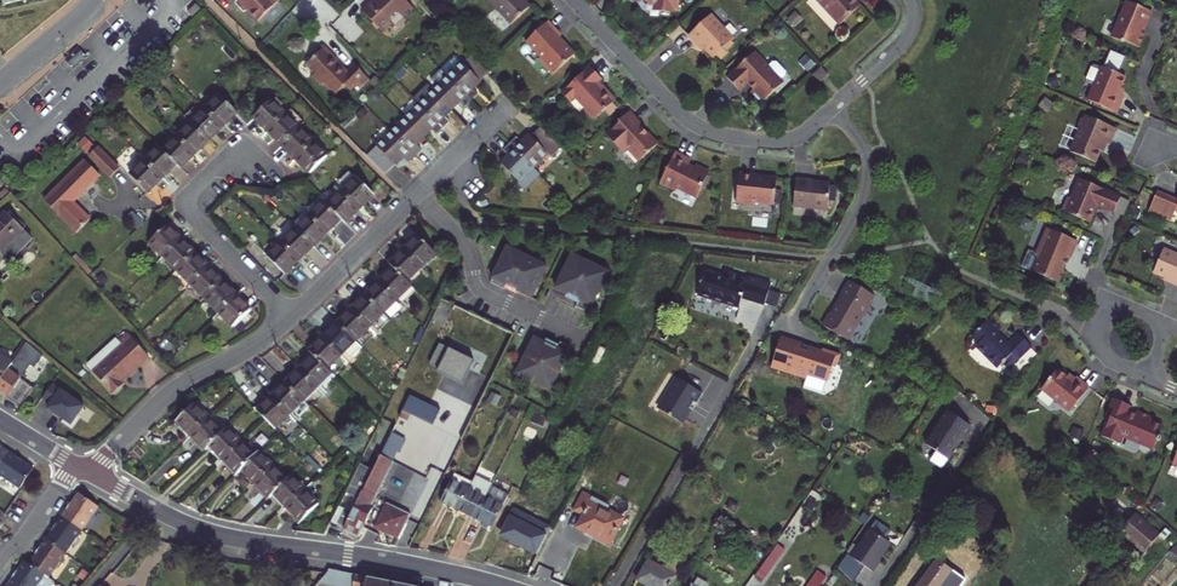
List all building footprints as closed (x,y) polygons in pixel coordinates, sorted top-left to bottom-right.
[(260,23),(281,2),(280,0),(237,0),(260,23)] [(380,30),(384,34),(393,25),(391,23),(400,14),(405,19),(415,10),(405,0),(379,0),(378,1),(374,5),(372,4),(363,12),(374,24),(373,25),(378,31),(380,30)] [(510,25),(532,5),(527,0),(487,0),(510,25)] [(680,0),(649,0),(648,2),(657,3),(656,11),(671,13),(671,11),(678,12),(680,0)] [(839,25),(860,6),(855,0),(816,0),(839,25)] [(1150,11),(1125,0),(1118,19),(1119,19),(1111,37),(1123,42),(1124,40),(1138,46),(1143,34),(1138,32),(1140,29),(1141,26),(1143,26),(1150,11)] [(196,3),(188,11),(193,16),(201,9),(196,3)] [(704,48),(713,58),(734,39),(711,15),(689,35),(698,45),(700,43),(704,48)] [(553,75),(574,55),(564,44),(559,38),(561,36),(547,22),(525,42),(541,59),(539,60),(553,75)] [(332,56),(322,45),(303,64),(312,74),(309,77),(318,87),(322,83),(332,95),(343,85),(348,90),(354,84),(358,87),(367,78),(353,63),(344,72),(337,64),(330,57),(332,56)] [(469,50),(445,75),(470,100),(474,95),(477,93),(471,87),(488,70),(486,68),(469,50)] [(1118,95),(1121,88),(1126,76),(1119,74),(1126,57),(1112,51),(1105,68),(1102,67),(1102,68),(1093,64),(1089,66),(1084,78),(1085,81),(1094,85),(1088,100),(1117,112),(1124,97),(1122,96),(1118,95)] [(755,52),(728,78),(741,92),(749,84),(752,87),(754,90),(751,93),(762,104),(784,83),(755,52)] [(599,86),(596,84),(602,79),(590,66),(561,93),(569,102),(575,97),(585,109),(585,111),(591,117),(594,117),(595,119),(616,100),(603,87),(601,88),(599,86)] [(821,67),(813,75),(820,83),(829,75),(821,67)] [(428,83),(432,88),(450,107),(457,100),(463,106),(466,103),(470,100),(445,75),(441,71),(428,83)] [(432,88),(417,102),(441,127),(446,123),(449,120),(443,114),(450,107),(432,88)] [(204,108),(221,125),(227,119),(234,111),(217,95),(204,108)] [(260,123),(267,130),(284,115),(277,107),(280,104),(272,96),(253,116),(260,123)] [(417,102),(403,116),(421,135),(429,127),(435,133),(438,130),(441,127),(417,102)] [(221,125),(204,108),(191,121),(208,138),(213,133),(221,125)] [(1119,125),(1086,111),(1070,149),(1097,161),(1105,143),(1106,139),(1112,142),(1119,125)] [(644,127),(630,112),(620,122),(621,123),(608,136),(619,149),(628,149),(641,162),(659,145),(648,134),(646,134),(644,134),(644,130),(642,128),(644,127)] [(273,136),(282,145),(299,129),(284,115),(267,130),(273,136)] [(403,116),(388,130),(412,155),(417,151),(419,148),(414,143),(421,135),(403,116)] [(208,138),(191,121),(177,135),(194,153),(200,146),(208,138)] [(513,139),(510,142),(534,167),(549,153),(551,154),(559,147),(539,125),(522,141),(517,135),(513,139)] [(289,152),(296,158),(312,142),(299,129),(282,145),(289,152)] [(412,155),(388,130),(363,155),(381,174),(400,155),(406,161),(409,159),(412,155)] [(194,153),(177,135),(163,150),(176,163),(180,167),(186,161),(194,153)] [(312,142),(296,158),(301,164),(310,173),(317,166),(326,156),(312,142)] [(508,154),(500,162),(519,181),(520,181),(534,167),(510,142),(506,146),(503,149),(508,154)] [(159,146),(144,161),(161,178),(170,169),(176,163),(163,150),(159,146)] [(107,181),(116,172),(94,151),(86,159),(107,181)] [(677,189),(697,198),(709,172),(695,166),(694,168),(691,167),(688,166),(691,161),(675,153),(658,183),(673,190),(677,189)] [(161,178),(144,161),(130,176),(147,193),(156,183),(161,178)] [(41,204),(74,236),(87,223),(70,206),(97,179),(82,164),(41,204)] [(525,186),(539,172),(534,167),(520,181),(525,186)] [(343,191),(358,176),(351,169),(338,182),(341,186),(339,188),(343,191)] [(774,205),(777,179),(764,177),(762,177),(762,178),(762,179),(758,178),(755,178),(756,175),(739,173),(736,203),(752,205),(755,203),(774,205)] [(358,176),(343,191),(359,208),(365,201),(374,192),(358,176)] [(811,180),(796,178),(793,206),(827,210),(830,184),(817,183),(816,186),(813,185),(811,185),(811,180)] [(1063,211),(1090,223),(1095,211),(1097,206),(1114,213),(1124,217),(1130,202),(1079,180),(1071,199),(1069,198),(1063,211)] [(339,188),(326,201),(329,205),(343,191),(339,188)] [(2,197),(5,201),(12,194),(9,191),(2,197)] [(359,208),(343,191),(329,205),(342,218),(346,221),(352,215),(359,208)] [(1171,221),(1176,209),(1176,210),(1176,200),(1157,192),(1148,211),(1171,221)] [(310,214),(324,200),(318,194),(304,209),(310,214)] [(324,200),(310,214),(328,232),(334,225),(342,218),(329,205),(326,201),(324,200)] [(27,228),(9,212),(0,221),(0,249),(4,252),(27,228)] [(310,214),(297,228),(314,245),(320,239),(328,232),(310,214)] [(164,226),(147,244),(162,258),(179,241),(169,230),(164,226)] [(297,228),(282,243),(299,260),(303,256),(314,245),(297,228)] [(1029,251),(1022,267),(1059,283),(1064,271),(1063,269),(1066,262),(1068,257),(1070,258),(1077,241),(1047,228),(1036,254),(1029,251)] [(402,247),(420,265),(436,250),(417,232),(409,240),(402,247)] [(179,241),(162,258),(176,272),(181,267),(193,254),(185,246),(179,241)] [(299,260),(282,243),(269,257),(286,273),(293,267),(299,260)] [(547,265),(507,245),(492,276),(493,277),(491,281),(504,287),(506,284),(532,296),(547,265)] [(393,266),(407,279),(420,265),(402,247),(395,254),(388,261),(393,266)] [(1164,249),(1153,273),(1167,278),(1172,281),(1170,283),(1176,286),(1176,255),(1164,249)] [(608,271),(572,253),(555,287),(579,298),(576,305),(585,309),(588,303),(591,304),(608,271)] [(184,279),(190,285),(207,268),(198,259),(193,254),(181,267),(176,272),(184,279)] [(378,281),(397,299),(411,284),(407,279),(393,266),(388,270),(378,281)] [(190,285),(205,300),(222,282),(213,273),(207,268),(190,285)] [(700,296),(743,303),(745,293),(751,294),(750,297),(758,298),(768,301),(773,278),(749,273),(747,280),(735,277),(737,271),(725,269),(724,275),(706,271),(700,296)] [(393,303),(397,299),(378,281),(373,285),(364,295),(383,313),(387,317),(397,307),(393,303)] [(205,300),(219,313),(236,296),(228,288),(222,282),(205,300)] [(873,297),(848,282),(839,296),(841,297),(839,299),(836,304),(828,316),(840,323),(842,321),(854,328),(861,317),(864,316),(871,304),(870,303),(873,297)] [(370,326),(383,313),(364,295),(357,302),(351,308),(370,326)] [(219,313),(233,327),(250,309),(242,302),(236,296),(219,313)] [(368,328),(370,326),(351,308),(346,313),(337,322),(356,340),(368,328)] [(986,342),(982,346),(994,357),(995,356),(997,359),(1002,364),(1006,364),(1013,357),(1019,362),(1037,344),(1024,331),(1014,342),(1011,339),(1009,339),(1005,335),(1001,332),(1006,327),(995,317),(978,334),(986,342)] [(331,329),(323,336),(341,354),(344,352),(352,360),(364,348),(356,340),(337,322),(331,329)] [(368,328),(356,340),(364,348),(376,336),(368,328)] [(122,342),(125,346),(112,358),(109,354),(93,369),(117,395),(129,384),(126,381),(133,375),(150,359),(129,336),(122,342)] [(309,350),(314,355),(327,369),(340,356),(341,354),(323,336),(318,341),(309,350)] [(550,389),(568,353),(565,352),(569,345),(560,341),(556,347),(534,337),(517,373),(550,389)] [(802,345),(781,339),(771,370),(807,380),(808,376),(828,383),(833,368),(836,369),(841,356),(825,350),(823,351),(815,349),(810,351),(807,350),(801,349),(802,345)] [(0,390),(0,395),(13,403),(24,410),(38,389),(26,382),(34,369),(38,372),(48,358),(30,342),(23,354),(2,386),(0,390)] [(112,358),(125,346),(122,342),(109,354),(112,358)] [(471,363),(437,346),(426,367),(436,372),(434,376),(459,388),(471,363)] [(2,386),(23,354),(17,350),(9,363),(0,358),(0,385),(2,386)] [(300,369),(319,386),(332,373),(327,369),(314,355),(306,363),(300,369)] [(340,356),(327,369),(332,373),(336,376),(348,365),(340,356)] [(1084,389),(1073,377),(1069,380),(1065,376),(1056,365),(1037,381),(1060,409),(1084,389)] [(295,375),(286,383),(305,401),(319,386),(300,369),(295,375)] [(698,397),(700,398),(706,388),(682,374),(663,404),(685,417),(692,406),(698,397)] [(279,391),(272,397),(291,415),(305,401),(286,383),(279,391)] [(61,419),(73,427),(85,408),(53,387),(44,401),(52,406),(49,411),(61,419)] [(265,420),(276,431),(291,415),(272,397),(264,406),(257,413),(265,420)] [(409,397),(398,418),(407,423),(410,417),(431,428),(439,412),(409,397)] [(1134,405),(1117,398),(1110,415),(1114,416),(1105,436),(1117,440),(1121,439),(1123,434),(1157,448),(1161,439),(1163,440),(1164,436),(1162,435),(1166,426),(1154,421),(1155,416),(1140,410),(1138,414),(1135,413),(1132,411),(1134,405)] [(963,447),(977,426),(955,410),(932,444),(955,459),(963,447)] [(193,437),(205,424),(192,411),(175,428),(179,433),(188,442),(193,437)] [(212,444),(219,437),(205,424),(193,437),(207,450),(212,444)] [(233,452),(238,447),(224,433),(219,437),(212,444),(227,459),(233,452)] [(346,493),(359,499),(352,513),(339,507),(331,523),(357,535),(360,528),(363,529),(374,506),(372,505),(392,464),(391,463),(396,453),(398,454),(404,442),(390,435),(372,473),(359,466),(346,493)] [(207,450),(193,437),(188,442),(193,447),(202,455),(206,451),(207,450)] [(9,450),(0,444),(0,463),(9,450)] [(227,459),(212,444),(207,450),(206,451),(213,458),(221,465),(227,459)] [(233,452),(247,466),(252,461),(238,447),(233,452)] [(0,463),(0,474),(18,487),(32,467),(21,459),(9,450),(0,463)] [(240,474),(247,466),(233,452),(227,459),(221,465),(225,469),(235,478),(240,474)] [(272,470),(257,456),(252,461),(267,475),(272,470)] [(267,475),(252,461),(247,466),(240,474),(245,479),(255,488),(267,475)] [(280,490),(286,483),(272,470),(267,475),(255,488),(261,494),(269,501),(273,498),(280,490)] [(450,504),(460,509),(474,480),(455,472),(441,500),(450,504)] [(478,517),(493,485),(475,476),(474,480),(460,509),(468,513),(478,517)] [(288,512),(305,494),(289,479),(286,483),(280,490),(273,498),(280,504),(288,512)] [(511,493),(493,485),(478,517),(489,522),(496,525),(511,493)] [(89,496),(81,490),(70,506),(64,513),(85,529),(102,505),(89,496)] [(305,494),(288,512),(295,518),(302,526),(320,508),(305,494)] [(584,518),(578,529),(595,537),(612,546),(631,507),(615,499),(610,509),(583,495),(574,513),(584,518)] [(374,523),(380,534),(398,543),(411,516),(383,503),(374,523)] [(68,552),(85,529),(64,513),(54,527),(47,537),(68,552)] [(126,515),(122,520),(117,526),(127,533),(137,523),(130,518),(126,515)] [(511,516),(500,540),(509,545),(506,551),(518,557),(522,551),(524,552),(527,553),(525,557),(536,562),(550,534),(511,516)] [(1133,517),(1117,536),(1141,556),(1157,538),(1133,517)] [(380,534),(374,523),(371,530),(376,532),(380,534)] [(893,533),(878,523),(865,543),(854,559),(847,555),(836,571),(856,584),(867,568),(875,574),(882,564),(881,563),(885,556),(893,545),(887,542),(893,533)] [(51,576),(68,552),(47,537),(37,552),(30,561),(47,573),(51,576)] [(789,547),(781,542),(759,574),(766,580),(789,547)] [(47,573),(30,561),(26,558),(16,572),(9,582),(15,585),(38,585),(47,573)] [(677,580),(651,565),(640,584),(643,585),(674,585),(677,580)] [(349,572),(344,571),(329,568),(328,571),(318,582),(335,585),(336,585),(346,585),(349,572)] [(827,578),(817,571),(807,585),(821,585),(827,578)] [(349,572),(346,585),(414,585),(389,581),(356,573),(349,572)]
